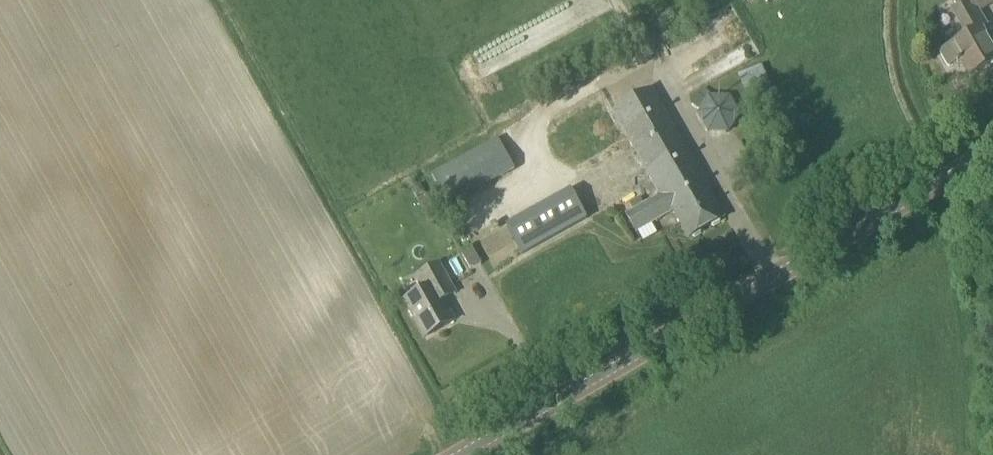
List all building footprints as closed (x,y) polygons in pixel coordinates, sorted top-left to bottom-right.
[(992,63),(992,49),(974,15),(992,4),(992,0),(954,0),(959,8),(953,11),(967,36),(940,52),(948,67),(956,62),(958,66),(962,64),(969,76),(992,63)] [(584,3),(470,61),(482,85),(596,27),(584,3)] [(703,83),(740,47),(734,41),(727,48),(716,38),(687,67),(703,83)] [(992,81),(992,68),(984,72),(989,83),(992,81)] [(723,218),(707,190),(710,189),(654,89),(614,112),(662,197),(627,216),(636,232),(674,211),(689,237),(723,218)] [(729,133),(740,115),(729,96),(708,96),(697,114),(707,133),(729,133)] [(497,140),(479,149),(497,181),(515,171),(498,139),(497,140)] [(447,208),(497,181),(479,149),(430,177),(447,208)] [(415,187),(414,193),(417,198),(426,193),(421,184),(415,187)] [(506,226),(522,256),(587,220),(570,190),(506,226)] [(470,271),(481,265),(471,247),(460,252),(470,271)] [(425,338),(455,321),(440,294),(452,287),(439,264),(417,277),(424,290),(405,301),(425,338)]
